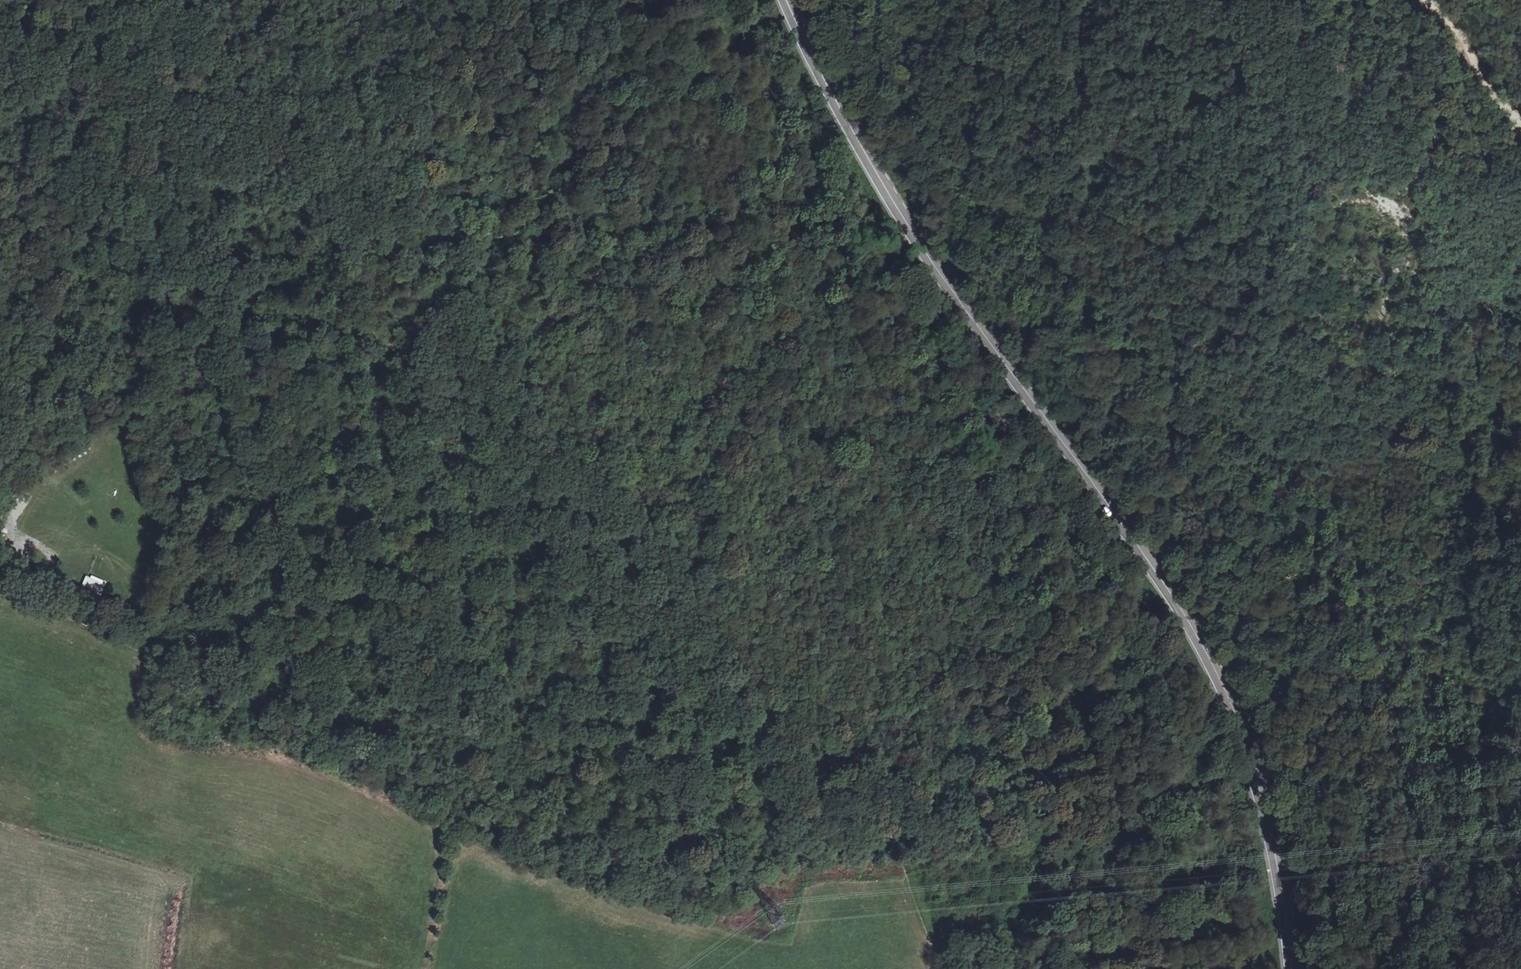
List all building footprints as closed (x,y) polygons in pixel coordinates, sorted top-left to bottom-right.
[(101,594),(107,582),(87,574),(82,586),(101,594)]
